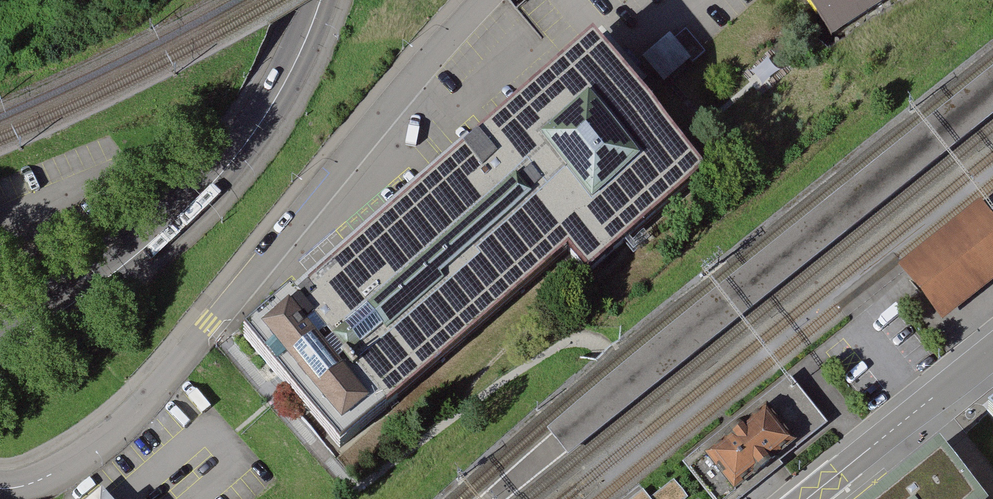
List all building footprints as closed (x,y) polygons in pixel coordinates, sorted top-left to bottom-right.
[(830,49),(906,0),(798,0),(830,49)] [(687,24),(645,56),(666,83),(708,51),(687,24)] [(624,76),(593,42),(572,60),(569,63),(498,124),(494,128),(488,133),(472,148),(294,301),(289,294),(276,306),(244,335),(337,448),(568,247),(588,271),(706,171),(624,76)] [(898,266),(942,322),(992,281),(992,216),(980,201),(898,266)] [(682,463),(710,498),(742,498),(783,466),(780,462),(828,423),(790,376),(682,463)] [(882,498),(979,498),(941,452),(882,498)] [(630,498),(685,498),(688,497),(673,479),(650,498),(643,489),(630,498)]
